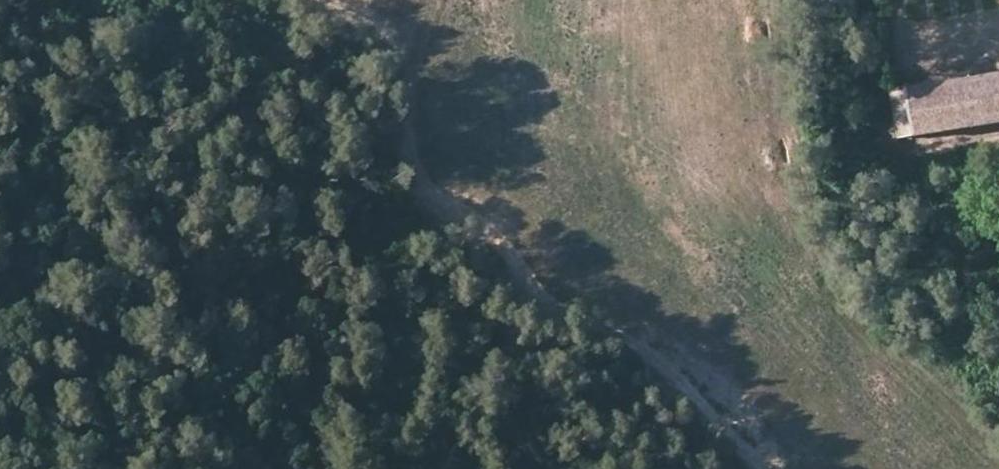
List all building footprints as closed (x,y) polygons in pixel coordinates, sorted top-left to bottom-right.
[(909,85),(917,128),(998,116),(998,70),(909,85)]
